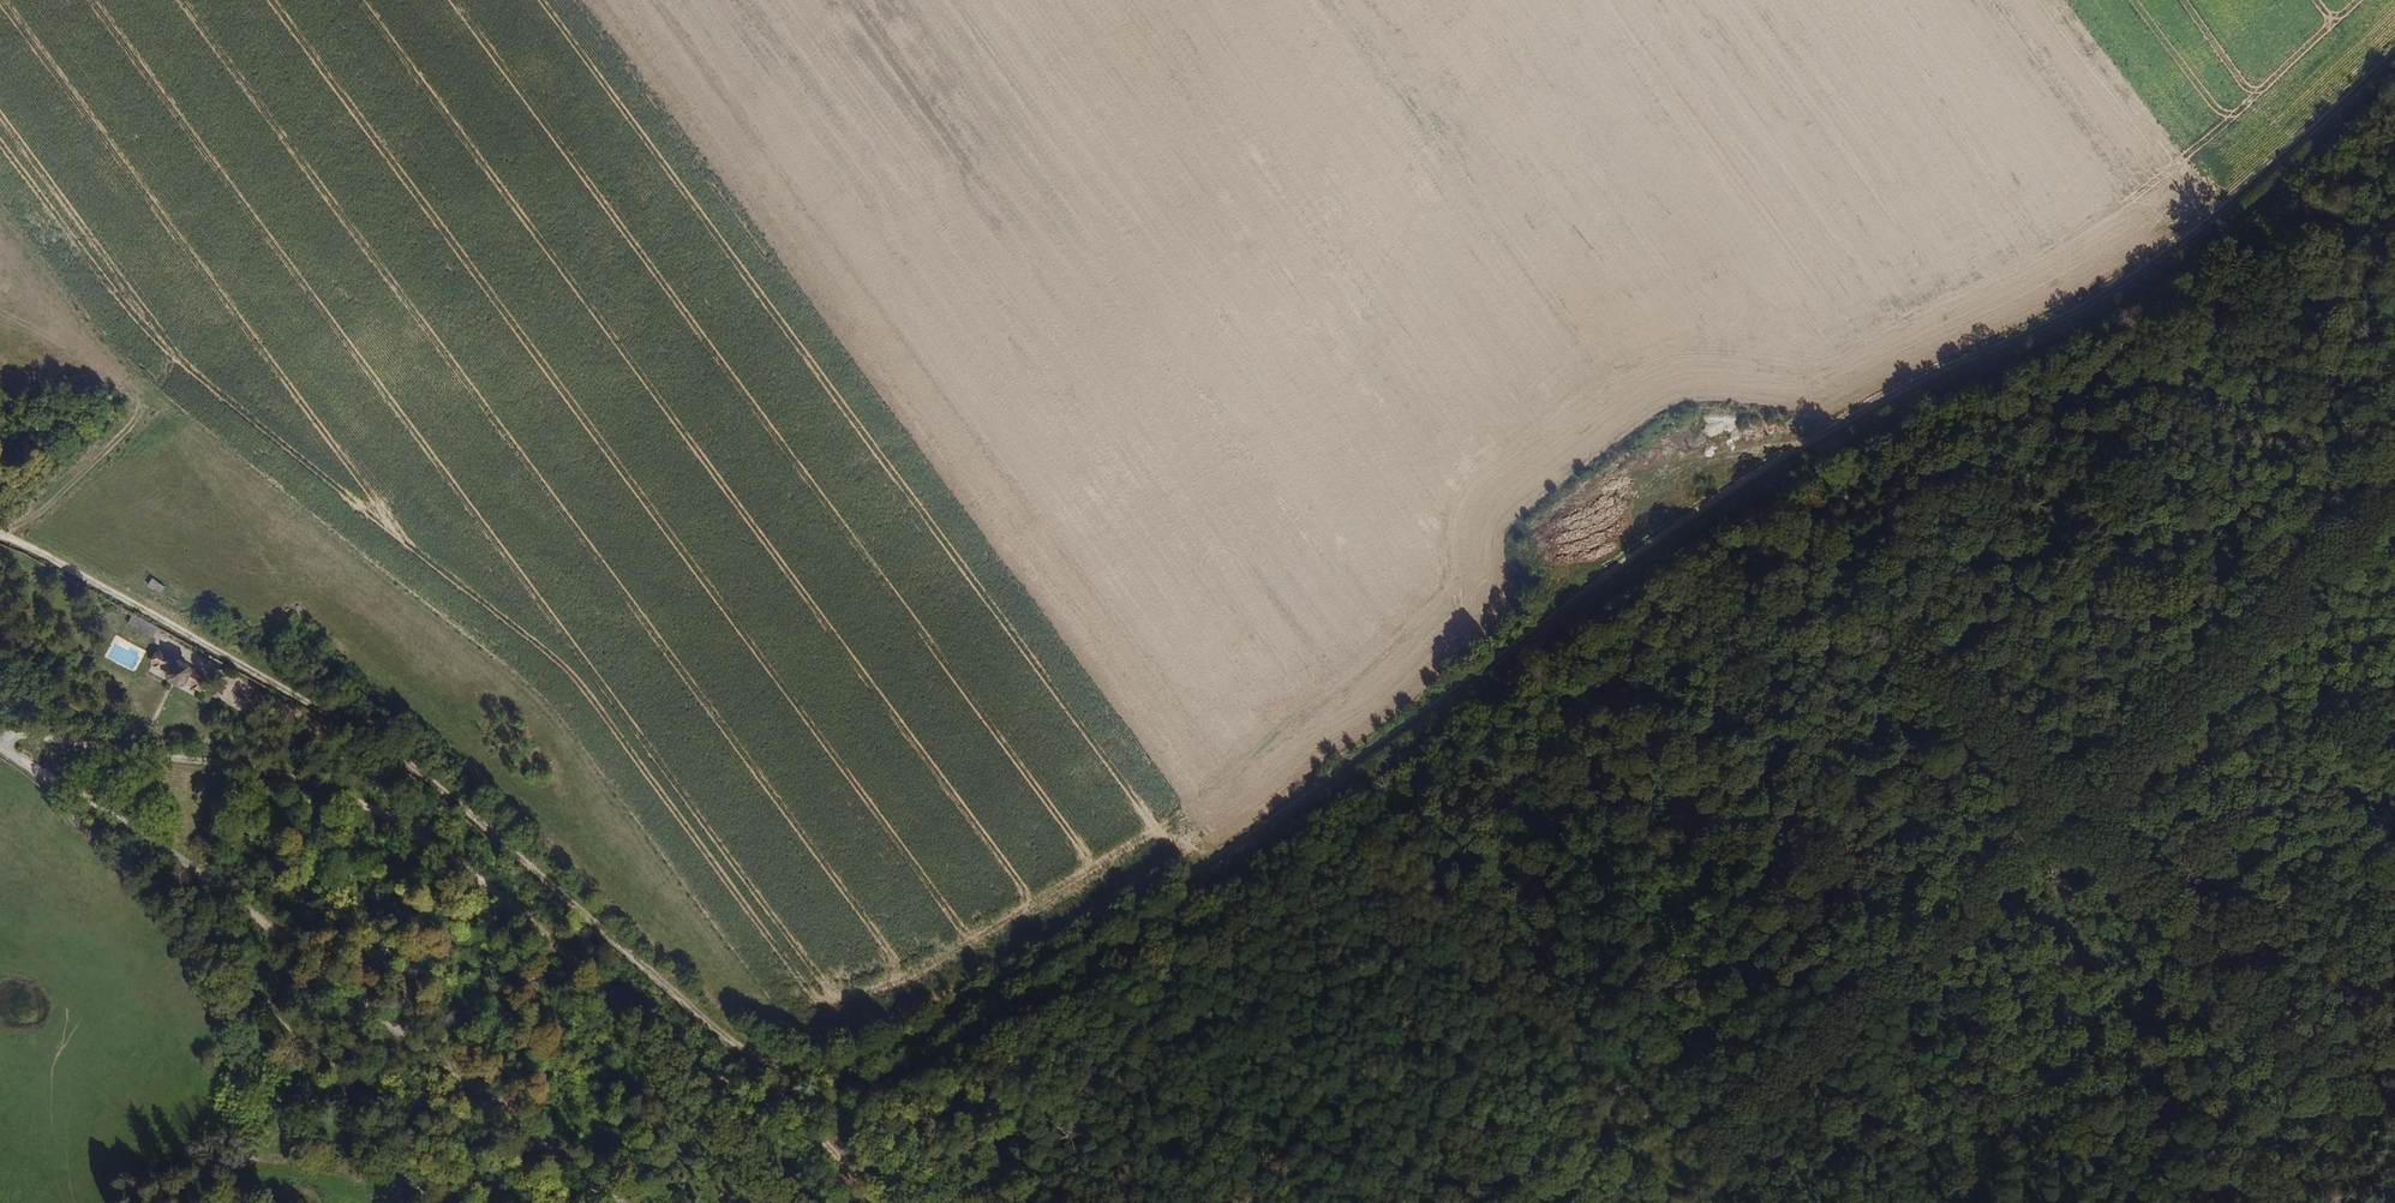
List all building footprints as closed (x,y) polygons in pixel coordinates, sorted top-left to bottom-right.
[(207,678),(159,655),(152,667),(167,674),(165,678),(168,683),(173,685),(178,686),(181,685),(184,682),(189,685),(201,690),(207,678)]
